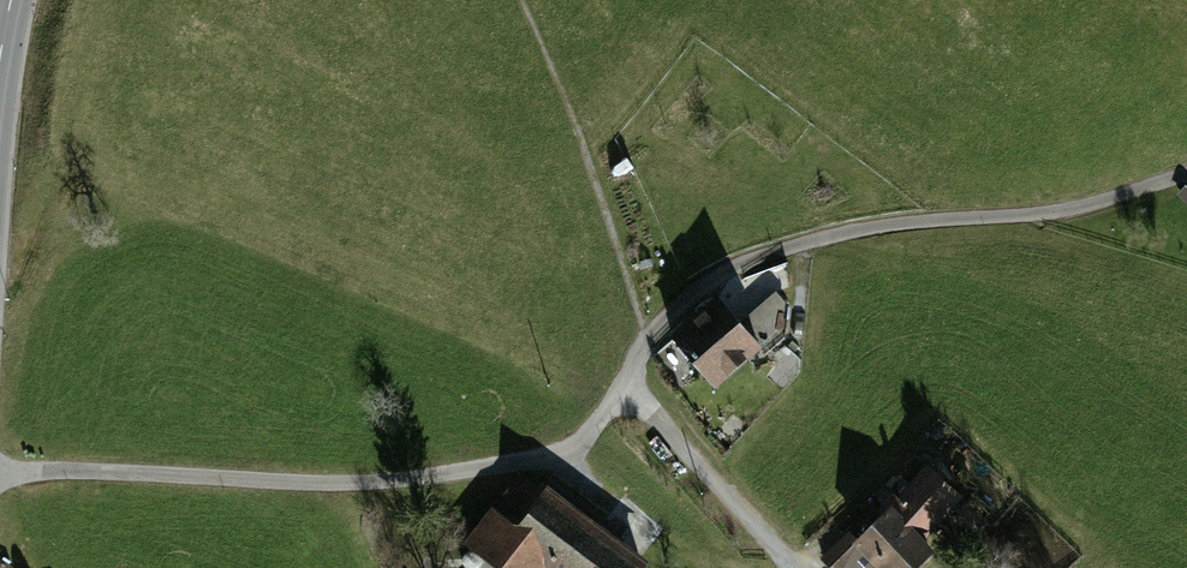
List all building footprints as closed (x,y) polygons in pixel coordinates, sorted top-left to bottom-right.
[(715,294),(669,333),(714,389),(760,348),(764,352),(783,337),(785,304),(775,292),(739,322),(715,294)] [(818,563),(823,567),(913,567),(931,550),(922,541),(961,501),(927,467),(899,496),(892,489),(874,507),(882,514),(849,546),(841,539),(818,563)] [(519,471),(463,544),(498,567),(641,567),(647,560),(602,526),(607,519),(550,478),(542,489),(519,471)]
